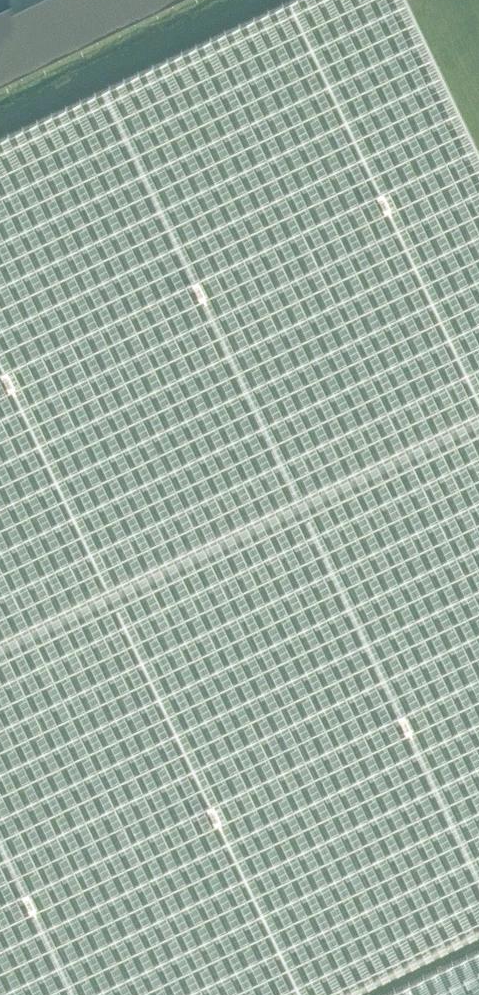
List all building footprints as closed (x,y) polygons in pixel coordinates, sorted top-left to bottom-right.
[(478,924),(478,144),(410,0),(274,0),(77,93),(0,130),(0,994),(329,994),(478,924)] [(366,994),(478,994),(478,941),(366,994)]
